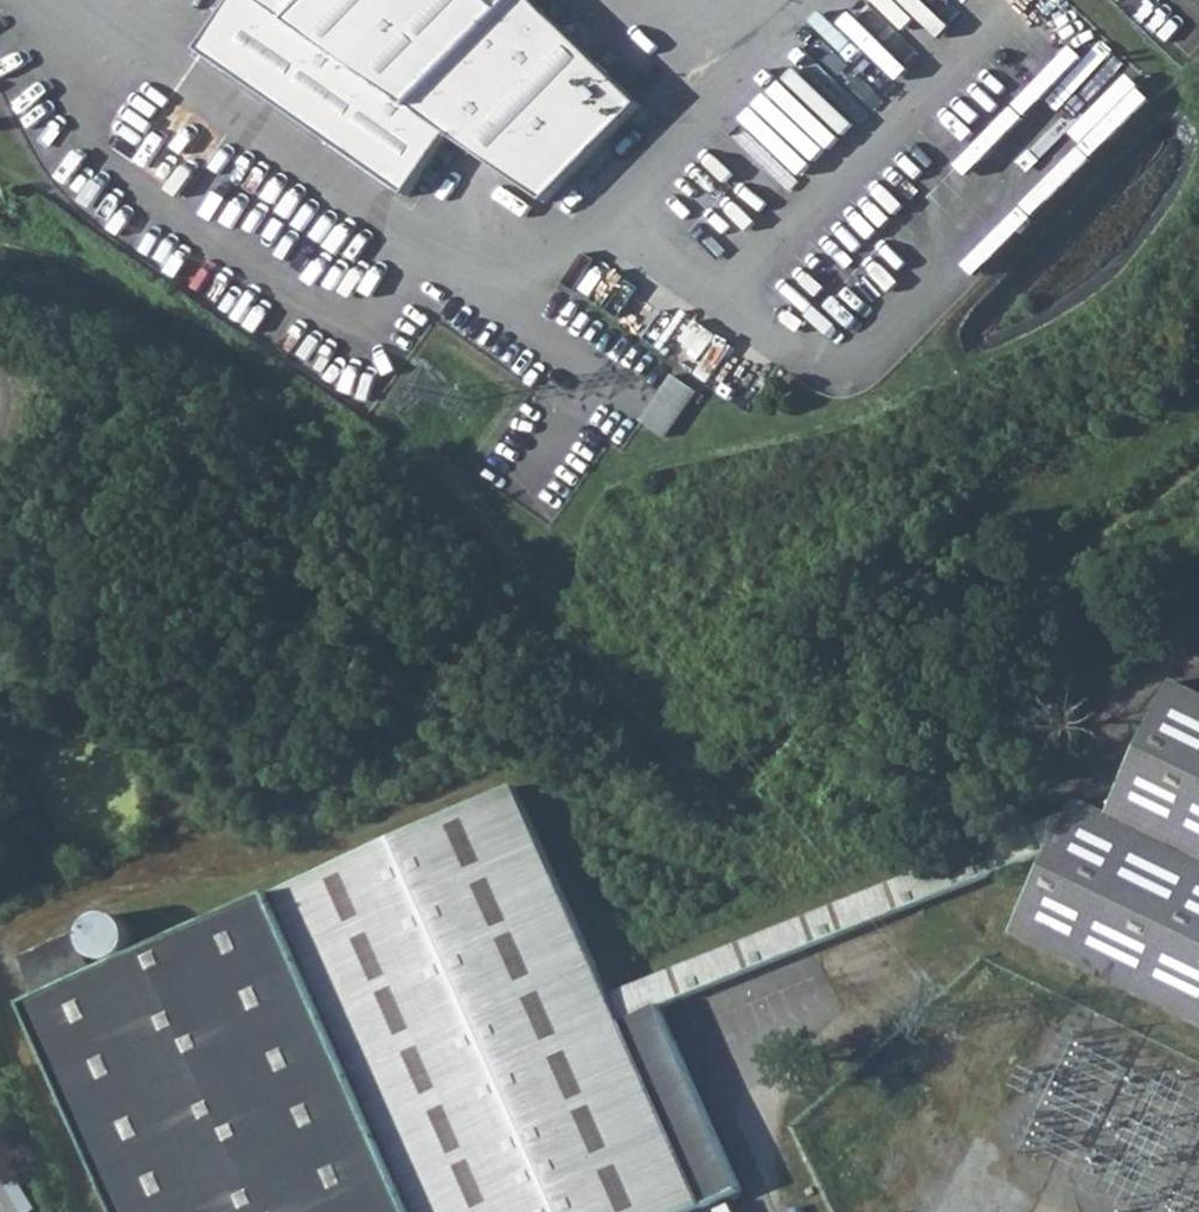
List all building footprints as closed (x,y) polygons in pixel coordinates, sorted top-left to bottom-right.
[(238,5),(203,56),(412,200),(454,139),(550,205),(644,107),(533,0),(241,0),(238,5)] [(677,372),(645,419),(670,436),(702,389),(677,372)] [(1198,1023),(1198,692),(1176,680),(1109,814),(1079,799),(1061,836),(1013,931),(1198,1023)] [(622,1000),(528,786),(285,893),(37,1003),(128,1211),(700,1211),(713,1206),(634,1027),(1061,836),(1079,799),(622,1000)]
